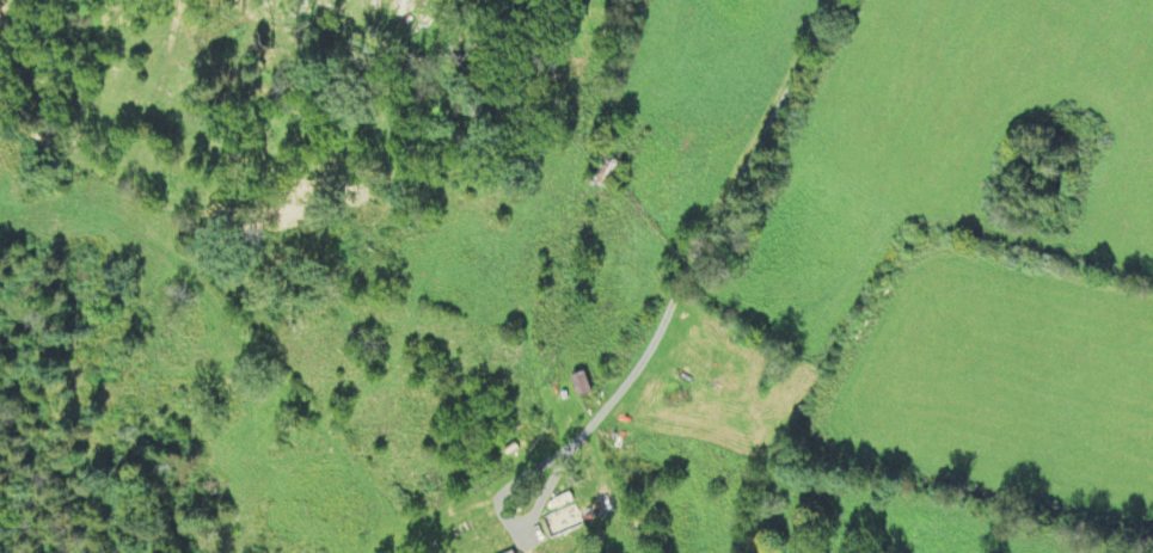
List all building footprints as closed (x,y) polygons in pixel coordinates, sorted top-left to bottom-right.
[(429,37),(430,11),(399,10),(398,40),(415,40),(415,36),(429,37)] [(592,185),(612,194),(625,167),(606,157),(592,185)] [(574,396),(587,392),(582,373),(568,377),(574,396)] [(572,530),(561,500),(528,512),(534,530),(544,527),(548,538),(572,530)]
